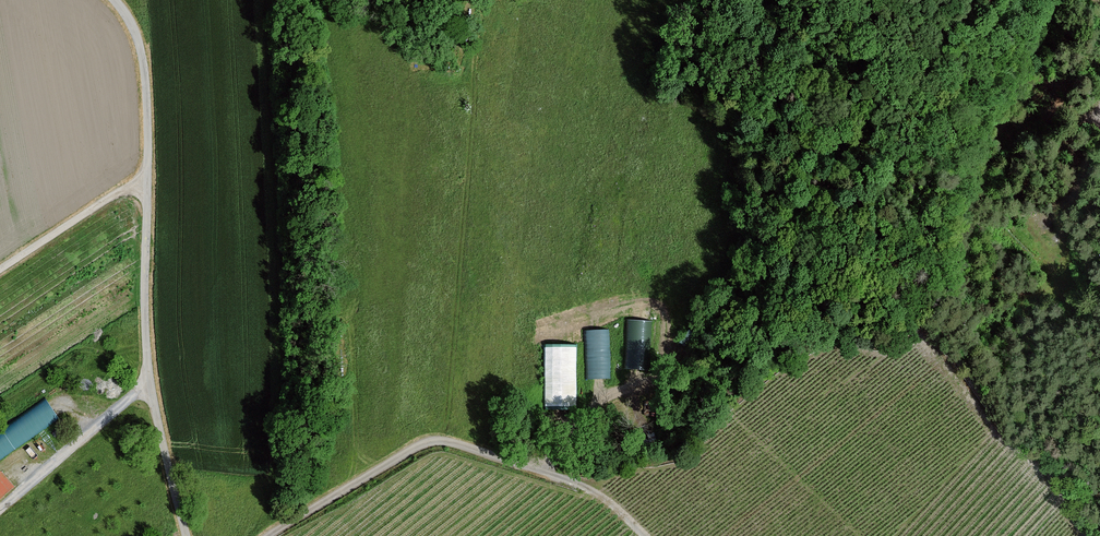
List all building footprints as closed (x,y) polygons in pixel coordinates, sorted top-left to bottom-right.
[(587,376),(611,376),(610,327),(586,327),(587,376)] [(576,342),(544,342),(545,404),(577,403),(576,342)] [(60,419),(47,398),(0,427),(0,456),(60,419)] [(2,473),(0,475),(0,500),(14,487),(2,473)]
